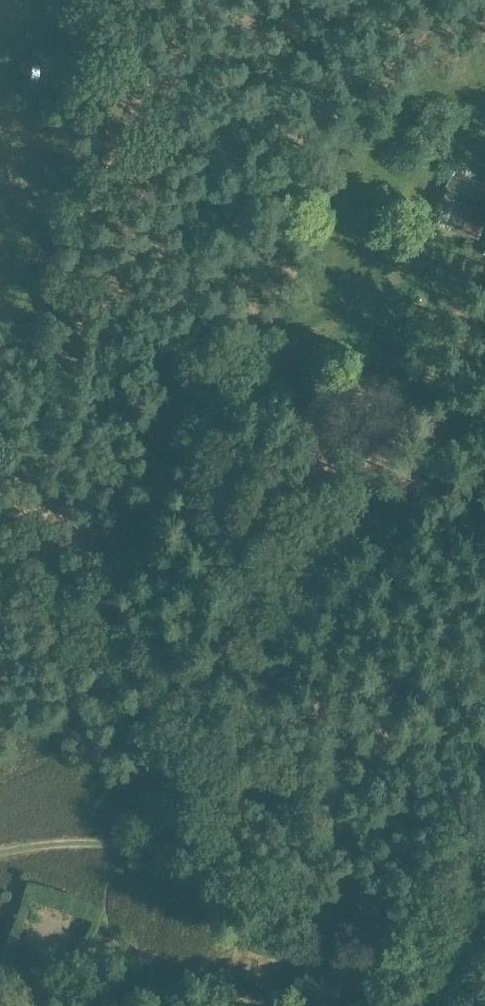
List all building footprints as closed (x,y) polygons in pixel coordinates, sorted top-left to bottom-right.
[(466,216),(460,229),(478,238),(484,222),(484,186),(482,184),(475,198),(447,185),(439,202),(466,216)]
